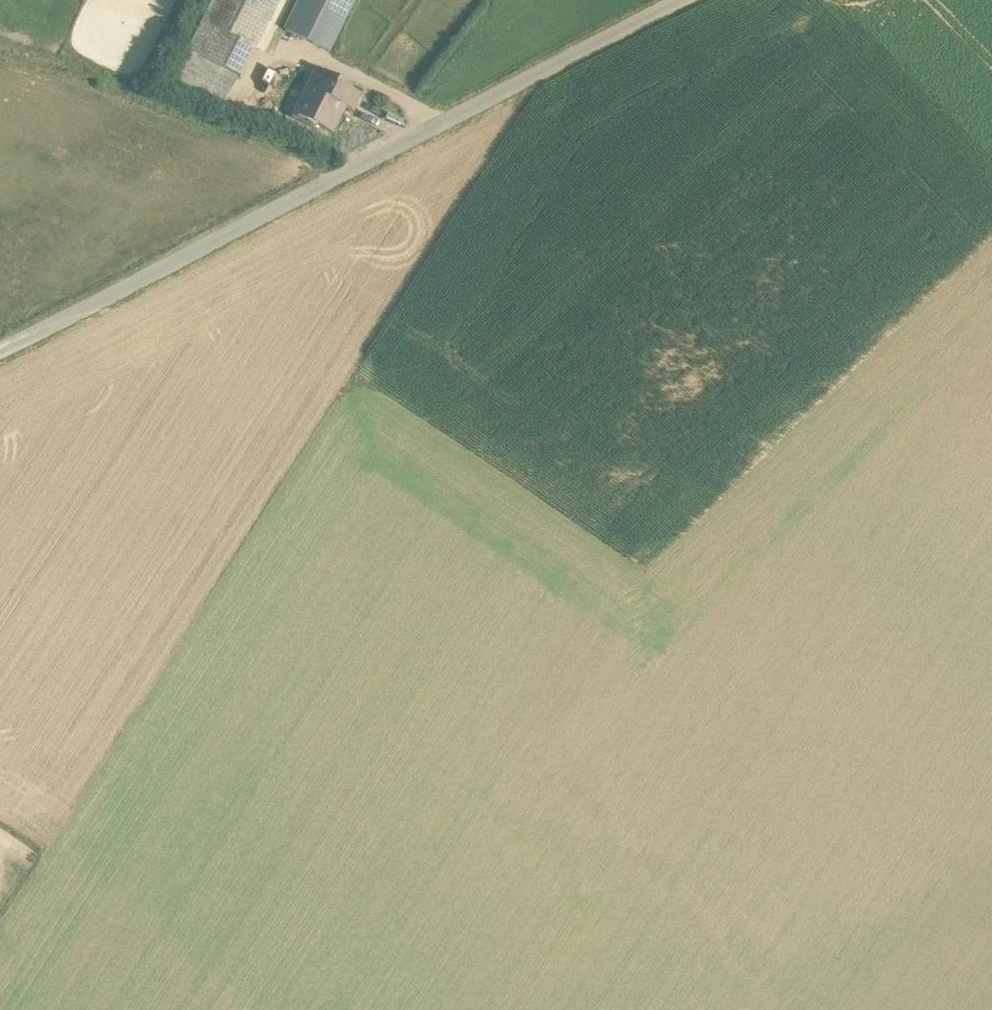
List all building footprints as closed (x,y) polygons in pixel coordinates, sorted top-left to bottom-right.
[(199,26),(186,55),(179,51),(162,88),(219,118),(278,0),(212,0),(199,26)] [(282,32),(327,56),(356,0),(298,0),(282,32)] [(314,71),(289,121),(312,132),(314,129),(331,137),(340,120),(336,117),(340,109),(352,115),(360,99),(336,87),(338,83),(314,71)]
